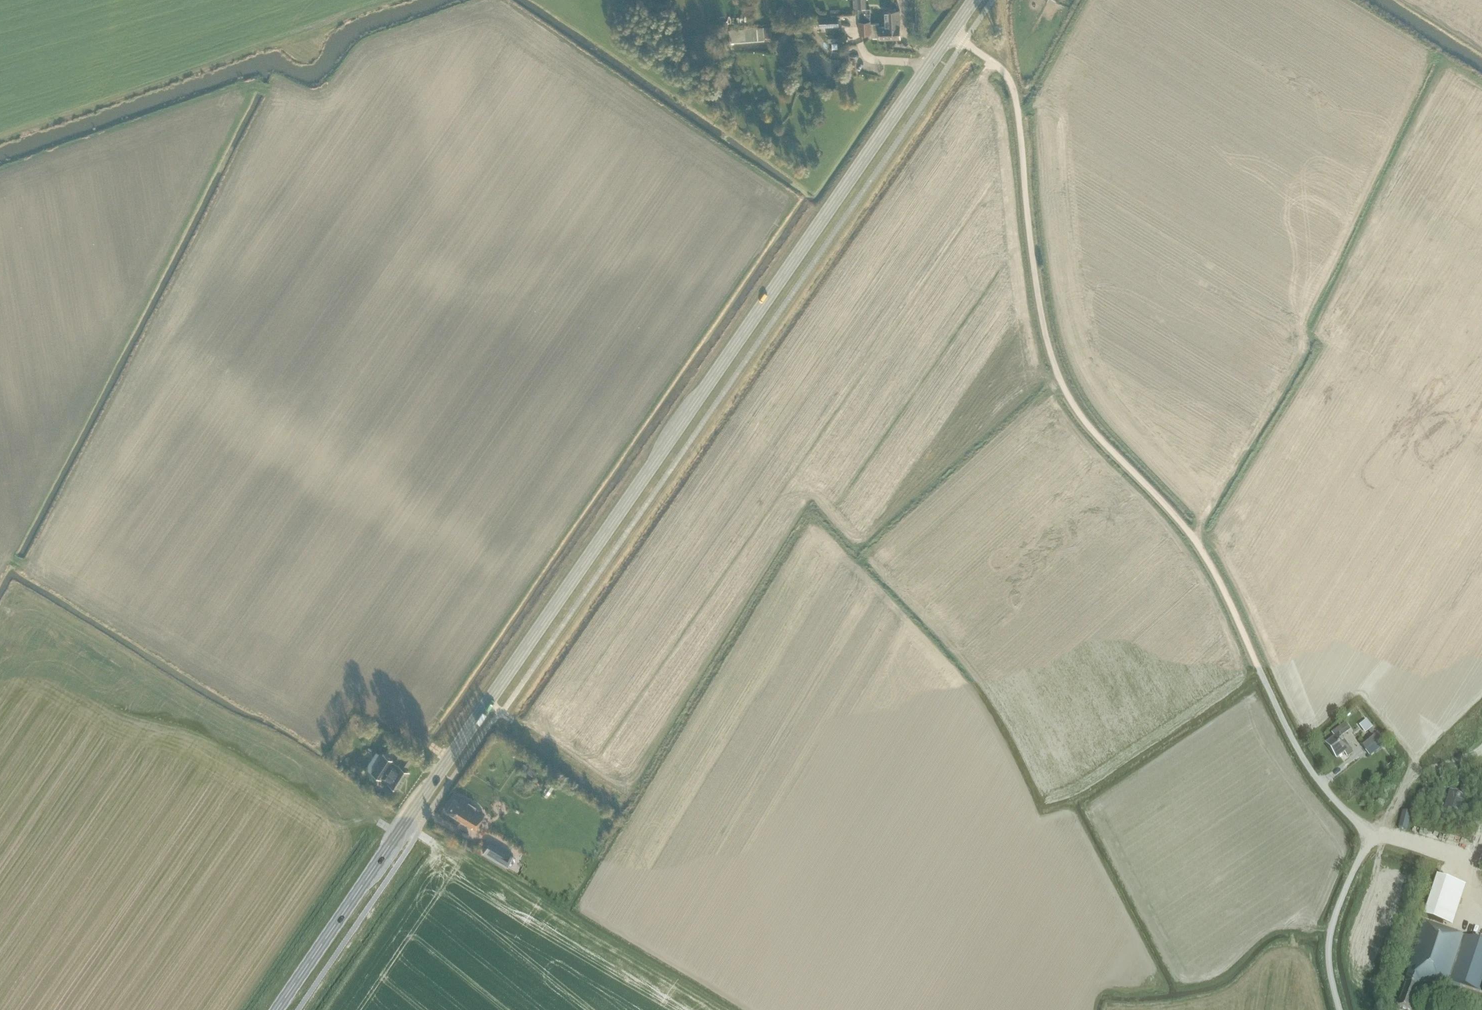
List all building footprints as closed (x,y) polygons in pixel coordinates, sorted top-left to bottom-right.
[(866,0),(858,0),(858,8),(866,8),(866,0)] [(871,37),(879,37),(879,38),(888,38),(888,26),(882,26),(878,26),(878,22),(870,23),(870,16),(871,16),(870,8),(866,8),(858,8),(859,16),(860,34),(870,33),(871,37)] [(882,26),(888,26),(888,38),(900,37),(900,25),(899,9),(884,9),(884,17),(882,17),(882,26)] [(839,25),(838,17),(826,18),(827,26),(839,25)] [(772,37),(772,27),(758,26),(757,28),(747,28),(747,36),(772,37)] [(745,29),(729,30),(730,42),(746,41),(745,29)] [(841,39),(840,31),(829,32),(830,40),(841,39)] [(1366,720),(1359,725),(1365,733),(1372,728),(1366,720)] [(1348,756),(1353,753),(1341,737),(1350,730),(1345,722),(1331,732),(1335,737),(1325,744),(1336,759),(1346,752),(1348,756)] [(1375,731),(1360,743),(1365,751),(1376,742),(1380,748),(1385,744),(1375,731)] [(371,772),(381,777),(380,779),(380,781),(385,784),(387,784),(388,782),(398,788),(409,771),(405,769),(412,759),(405,754),(398,765),(391,762),(393,759),(382,753),(371,772)] [(529,767),(526,771),(533,776),(536,772),(529,767)] [(1446,794),(1460,798),(1462,792),(1447,788),(1446,794)] [(454,799),(446,811),(472,827),(471,828),(475,830),(484,815),(474,809),(476,806),(474,805),(475,803),(477,799),(475,798),(471,804),(469,802),(466,807),(458,802),(454,799)] [(1406,830),(1411,813),(1402,811),(1398,828),(1406,830)] [(484,853),(509,867),(517,854),(492,839),(484,853)] [(1423,916),(1442,923),(1456,883),(1437,877),(1423,916)] [(1481,983),(1481,942),(1424,922),(1404,982),(1406,982),(1397,1006),(1409,1009),(1411,1009),(1417,992),(1431,996),(1432,993),(1435,994),(1436,989),(1444,992),(1448,981),(1479,991),(1481,983)]
